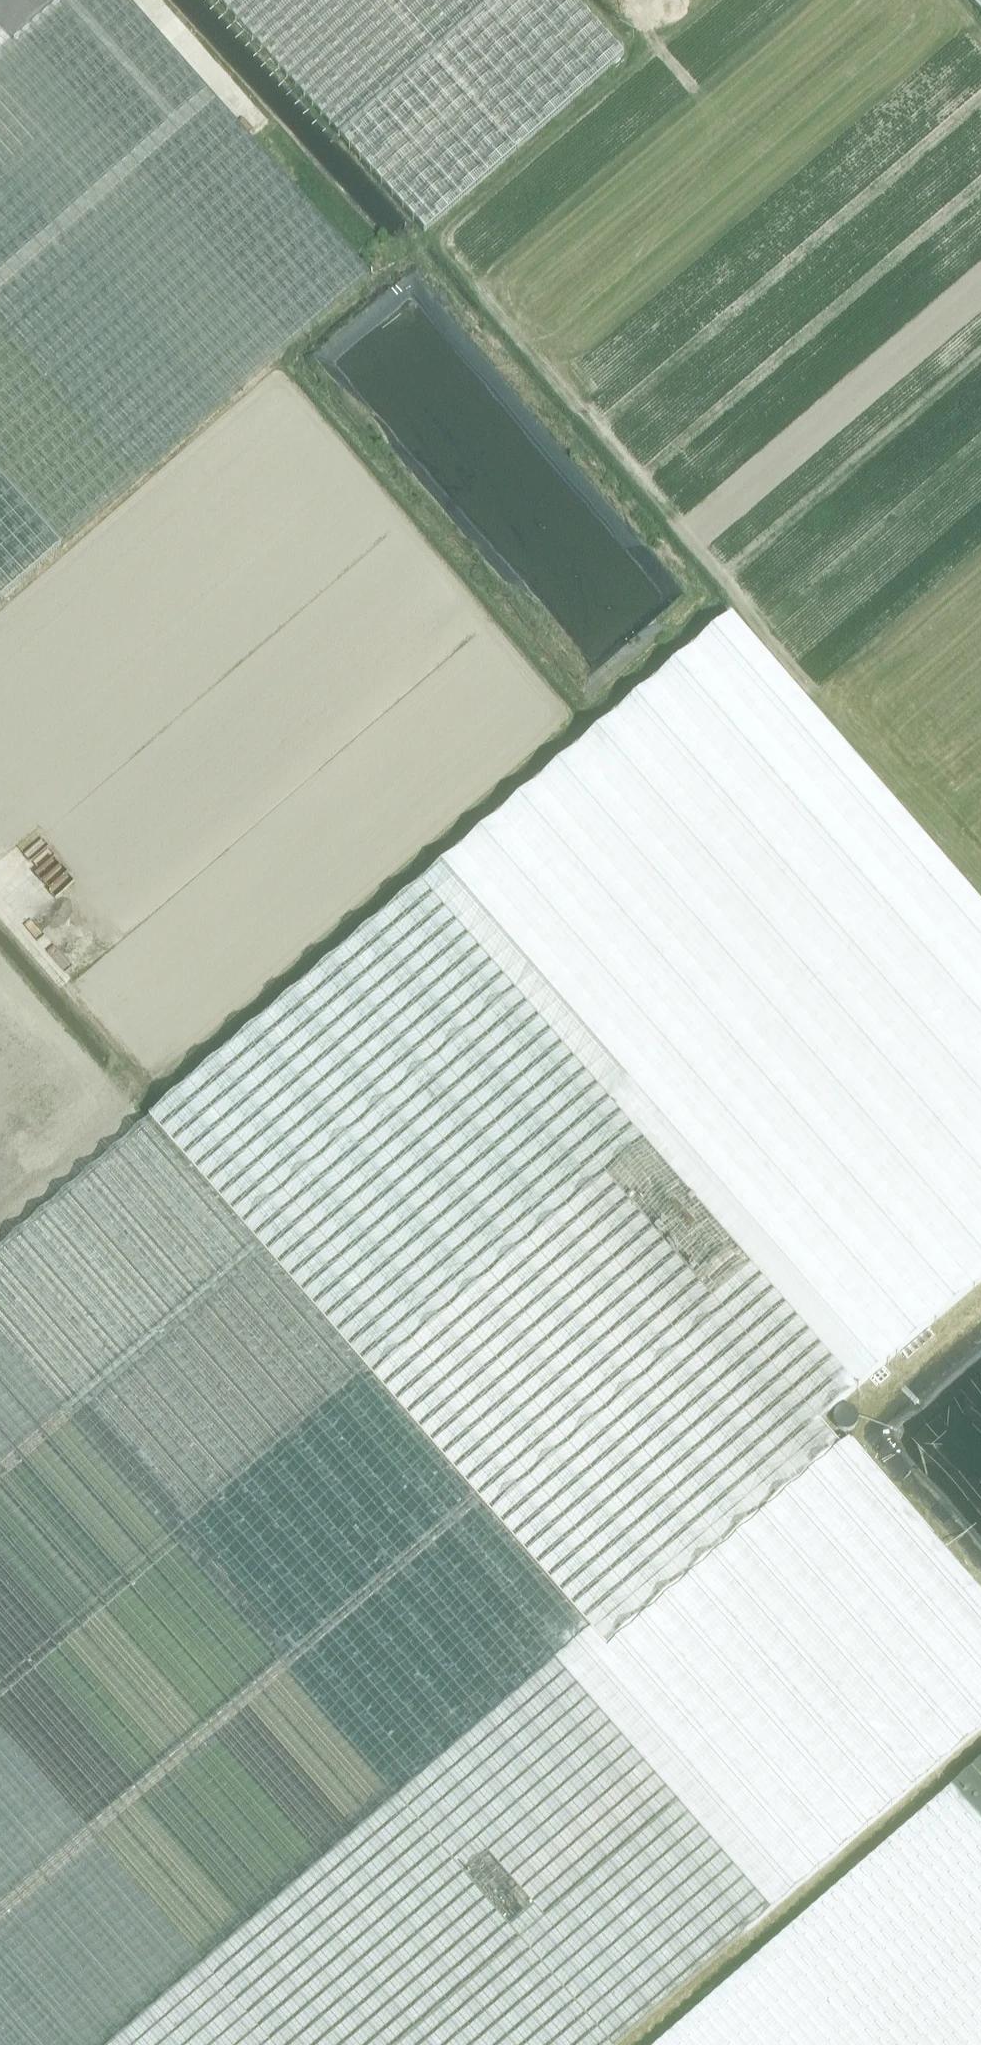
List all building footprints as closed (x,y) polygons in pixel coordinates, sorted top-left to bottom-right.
[(369,282),(123,0),(0,0),(0,605),(369,282)] [(339,133),(428,234),(627,59),(574,0),(220,0),(294,82),(339,133)] [(882,1805),(980,1718),(980,1599),(848,1447),(823,1420),(980,1284),(980,894),(894,795),(810,697),(810,693),(734,604),(733,605),(143,1125),(0,1249),(0,2044),(610,2044),(882,1805)] [(950,1790),(980,1825),(980,1763),(950,1790)] [(950,1790),(661,2044),(980,2044),(980,1825),(950,1790)]
